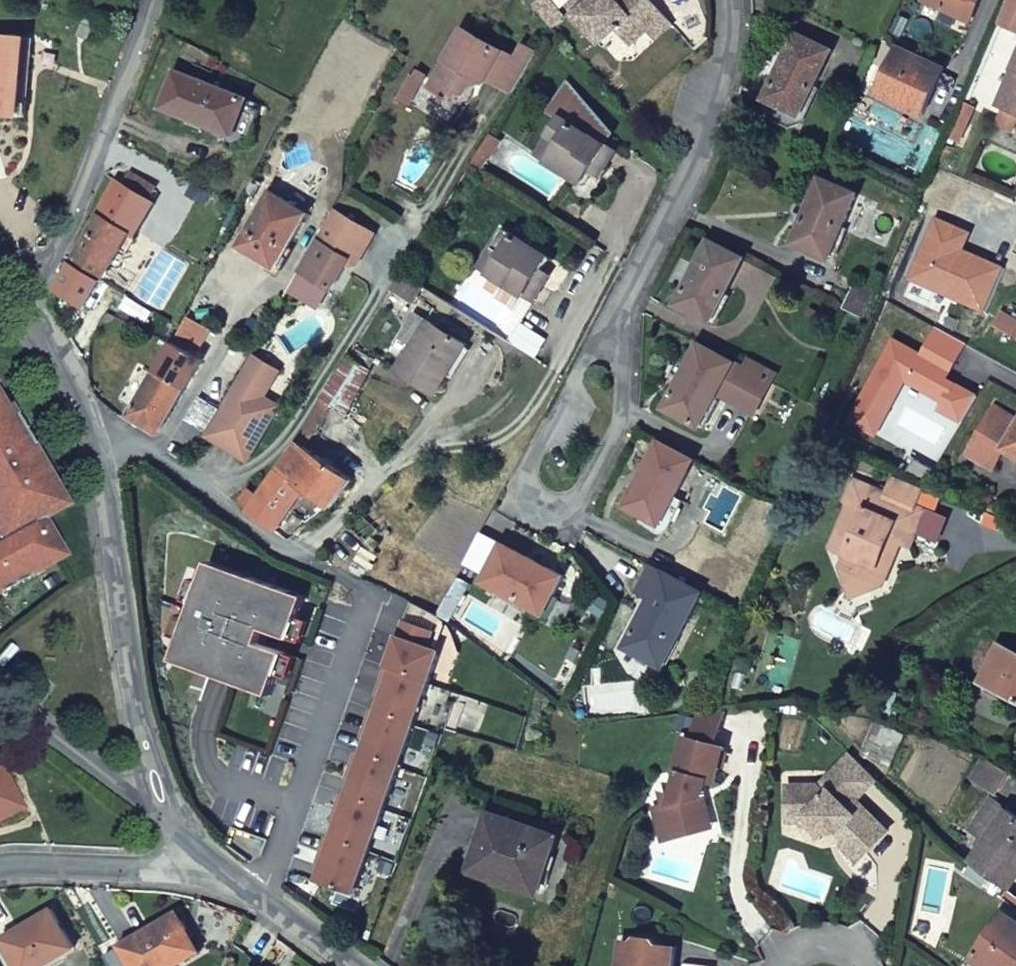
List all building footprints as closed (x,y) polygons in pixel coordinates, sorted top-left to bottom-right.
[(553,26),(561,18),(543,0),(537,0),(533,4),(553,26)] [(567,4),(602,43),(619,27),(632,42),(664,14),(652,0),(571,0),(567,4)] [(963,17),(970,0),(925,0),(963,17)] [(980,0),(970,0),(963,17),(971,20),(980,0)] [(999,16),(1015,24),(1015,0),(1006,0),(999,16)] [(674,24),(664,14),(632,42),(642,52),(674,24)] [(475,75),(485,80),(501,50),(464,29),(432,87),(452,99),(466,93),(475,75)] [(832,49),(796,31),(765,98),(800,115),(832,49)] [(25,117),(31,41),(0,38),(0,115),(25,117)] [(500,83),(514,92),(537,53),(522,44),(514,58),(500,83)] [(924,114),(945,67),(899,46),(881,88),(909,99),(906,106),(924,114)] [(407,55),(399,50),(396,58),(403,61),(407,55)] [(485,80),(500,83),(514,58),(501,50),(485,80)] [(607,59),(600,66),(611,78),(619,71),(607,59)] [(1013,68),(998,103),(1004,105),(1015,77),(1015,69),(1013,68)] [(248,97),(176,70),(162,106),(235,133),(248,97)] [(409,76),(398,96),(410,103),(423,81),(410,74),(409,76)] [(1004,105),(1015,111),(1015,77),(1004,105)] [(962,101),(957,113),(965,117),(970,104),(962,101)] [(1004,107),(998,121),(1014,127),(1015,122),(1015,111),(1004,107)] [(561,141),(549,160),(585,183),(594,168),(609,145),(562,116),(550,134),(561,141)] [(489,133),(479,149),(491,156),(500,141),(489,133)] [(550,134),(538,154),(549,160),(561,141),(550,134)] [(602,174),(618,151),(609,145),(594,168),(602,174)] [(471,163),(482,171),(491,156),(479,149),(471,163)] [(131,170),(124,182),(151,198),(157,185),(131,170)] [(822,177),(809,207),(794,243),(829,258),(857,192),(822,177)] [(131,230),(139,235),(157,201),(151,198),(124,182),(118,179),(100,212),(131,230)] [(310,212),(271,191),(239,244),(277,267),(310,212)] [(374,232),(334,208),(299,268),(331,286),(347,258),(356,262),(374,232)] [(74,261),(103,277),(131,230),(100,212),(74,261)] [(502,253),(491,272),(505,280),(525,293),(527,294),(542,271),(551,256),(504,227),(492,247),(502,253)] [(711,321),(745,257),(711,238),(677,302),(711,321)] [(492,247),(481,265),(491,272),(502,253),(492,247)] [(87,305),(103,277),(74,261),(59,287),(87,305)] [(550,276),(542,271),(527,294),(535,299),(550,276)] [(415,299),(424,286),(401,272),(393,285),(415,299)] [(861,282),(842,272),(829,296),(848,306),(861,282)] [(516,310),(525,293),(505,280),(495,297),(516,310)] [(156,308),(129,293),(123,304),(150,320),(156,308)] [(397,370),(436,394),(468,343),(429,318),(418,336),(397,370)] [(971,342),(938,329),(923,353),(891,335),(848,421),(880,435),(908,384),(946,401),(941,409),(966,423),(982,394),(953,377),(971,342)] [(175,341),(158,370),(186,387),(203,358),(175,341)] [(745,367),(700,343),(666,408),(701,426),(719,392),(750,409),(766,378),(752,370),(745,367)] [(206,430),(205,433),(241,455),(273,402),(263,396),(279,370),(251,354),(220,408),(206,430)] [(279,470),(332,507),(352,478),(305,445),(319,430),(334,404),(346,412),(371,368),(350,356),(329,393),(326,390),(322,396),(298,443),(279,470)] [(750,358),(745,367),(752,370),(757,361),(750,358)] [(766,378),(773,382),(778,373),(757,361),(752,370),(766,378)] [(186,387),(158,370),(132,414),(161,431),(186,387)] [(757,413),(773,382),(766,378),(750,409),(757,413)] [(206,430),(220,408),(199,395),(187,418),(206,430)] [(241,455),(247,460),(280,406),(273,402),(241,455)] [(54,496),(3,404),(0,406),(0,524),(54,496)] [(993,469),(1005,449),(1015,455),(1015,419),(995,407),(967,453),(993,469)] [(696,459),(661,441),(627,505),(662,524),(696,459)] [(295,513),(309,523),(332,507),(279,470),(261,495),(251,488),(241,501),(251,508),(248,512),(269,526),(271,523),(279,528),(294,505),(298,508),(295,513)] [(894,478),(887,494),(912,505),(915,506),(921,490),(894,478)] [(881,587),(893,558),(884,554),(890,540),(899,544),(911,549),(917,534),(908,530),(906,520),(912,505),(887,494),(854,480),(845,503),(849,504),(831,551),(846,558),(840,571),(854,600),(868,594),(872,584),(881,587)] [(55,554),(35,517),(59,504),(54,496),(0,524),(0,585),(55,554)] [(915,506),(912,505),(906,520),(908,530),(917,534),(926,511),(915,506)] [(884,554),(893,558),(899,544),(890,540),(884,554)] [(564,576),(504,543),(485,580),(546,612),(564,576)] [(377,554),(363,546),(350,570),(363,576),(377,554)] [(300,616),(308,595),(209,560),(200,583),(193,602),(188,617),(180,638),(173,659),(272,694),(280,674),(288,652),(261,643),(266,629),(293,638),(300,616)] [(702,592),(653,566),(640,590),(652,597),(626,645),(661,665),(675,637),(678,639),(702,592)] [(470,580),(459,574),(447,596),(458,602),(470,580)] [(183,599),(193,602),(200,583),(190,579),(183,599)] [(458,602),(447,596),(439,612),(451,617),(458,602)] [(170,635),(180,638),(188,617),(178,613),(170,635)] [(300,616),(293,638),(303,641),(311,620),(300,616)] [(319,881),(356,894),(439,655),(436,648),(428,646),(434,629),(405,619),(383,682),(388,684),(384,696),(379,710),(373,708),(367,725),(373,727),(369,739),(364,753),(358,751),(352,767),(358,769),(354,782),(349,795),(343,793),(337,810),(343,812),(339,824),(334,838),(328,836),(322,852),(328,854),(324,867),(319,881)] [(981,682),(1015,699),(1015,649),(1001,641),(981,682)] [(298,655),(288,652),(280,674),(290,677),(298,655)] [(388,684),(383,682),(378,694),(384,696),(388,684)] [(899,696),(886,692),(880,714),(892,718),(899,696)] [(701,715),(694,739),(718,746),(728,713),(701,715)] [(373,727),(367,725),(363,737),(369,739),(373,727)] [(718,746),(694,739),(686,737),(675,773),(680,774),(671,805),(653,811),(661,832),(671,828),(675,840),(679,838),(694,832),(690,822),(711,814),(705,798),(710,783),(717,785),(727,749),(718,746)] [(1007,756),(1008,744),(990,743),(989,755),(1007,756)] [(860,798),(879,779),(852,753),(822,785),(792,784),(791,818),(811,818),(826,834),(830,830),(839,829),(852,841),(868,856),(892,830),(860,798)] [(1007,774),(985,759),(972,779),(994,794),(1007,774)] [(358,769),(352,767),(348,780),(354,782),(358,769)] [(19,807),(0,769),(0,817),(19,807)] [(970,861),(1010,889),(1015,881),(1015,872),(1014,871),(1015,867),(1015,814),(1007,808),(970,861)] [(343,812),(337,810),(333,822),(339,824),(343,812)] [(558,835),(490,812),(471,870),(497,879),(499,873),(542,887),(558,835)] [(714,825),(711,814),(690,822),(694,832),(710,827),(714,825)] [(811,818),(791,818),(790,826),(806,826),(820,840),(826,834),(811,818)] [(671,828),(661,832),(665,844),(675,840),(671,828)] [(862,861),(868,856),(852,841),(847,846),(862,861)] [(328,854),(322,852),(318,865),(324,867),(328,854)] [(3,938),(20,965),(43,965),(76,947),(53,909),(3,938)] [(178,911),(105,954),(113,965),(174,965),(201,950),(178,911)] [(1002,914),(972,958),(984,965),(1015,965),(1015,924),(1002,914)] [(678,948),(668,947),(661,946),(654,939),(641,937),(638,937),(631,942),(623,941),(621,965),(676,965),(678,948)]
